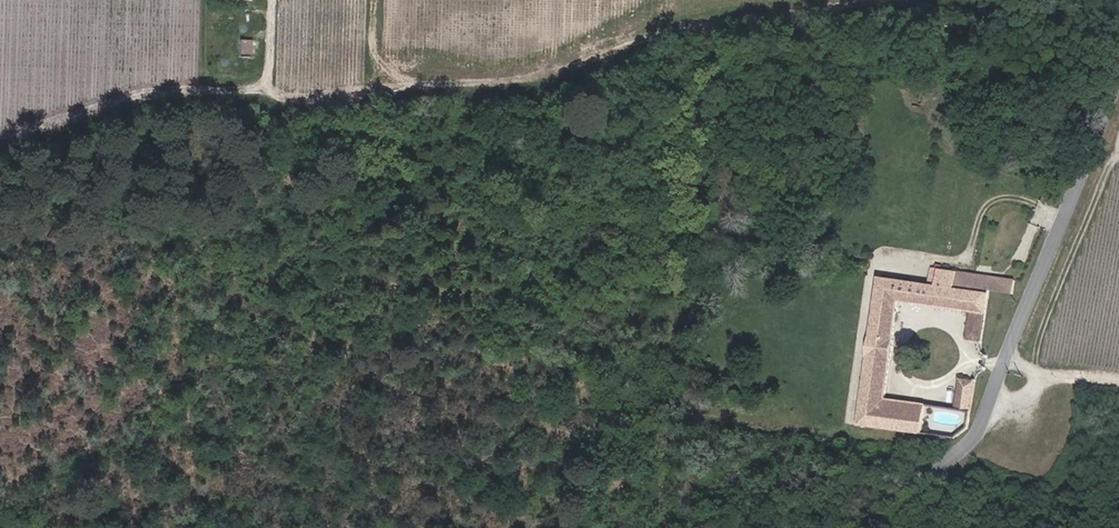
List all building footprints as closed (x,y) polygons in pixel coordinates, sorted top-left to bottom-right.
[(240,38),(240,53),(252,53),(253,38),(240,38)] [(875,284),(853,430),(922,437),(925,409),(878,402),(893,306),(966,314),(963,340),(979,342),(987,292),(1010,294),(1012,281),(955,275),(952,291),(952,292),(875,284)] [(955,381),(948,410),(967,412),(972,384),(955,381)]
